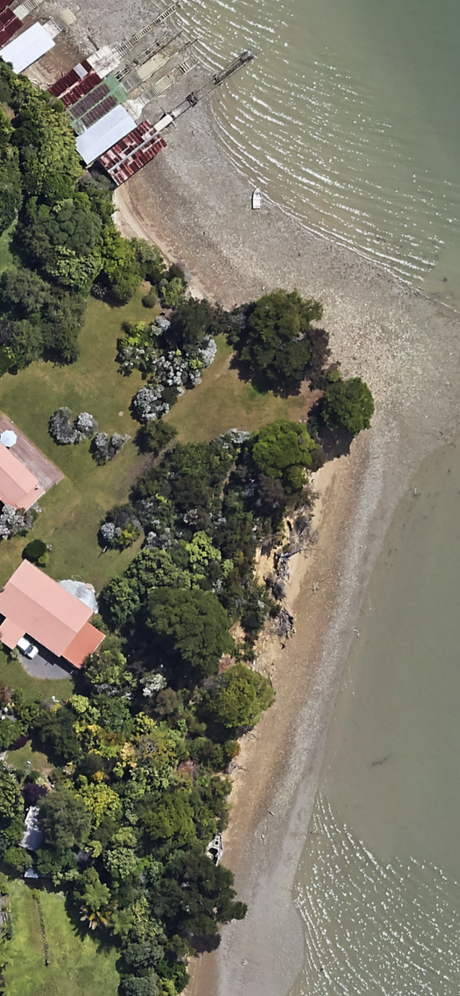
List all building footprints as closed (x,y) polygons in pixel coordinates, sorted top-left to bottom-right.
[(5,5),(11,0),(0,0),(0,9),(5,5)] [(24,28),(5,5),(0,9),(0,48),(24,28)] [(0,48),(0,58),(14,75),(51,44),(33,21),(24,28),(0,48)] [(49,124),(105,74),(117,63),(100,44),(32,104),(49,124)] [(68,145),(115,105),(125,96),(105,74),(49,124),(68,145)] [(85,165),(133,126),(115,105),(68,145),(85,165)] [(133,126),(85,165),(110,193),(164,145),(141,119),(133,126)] [(66,463),(9,406),(0,415),(0,512),(8,520),(66,463)] [(27,551),(0,586),(0,611),(6,616),(0,623),(0,628),(19,643),(27,632),(81,674),(121,622),(27,551)] [(0,913),(0,939),(10,936),(3,912),(0,913)]
